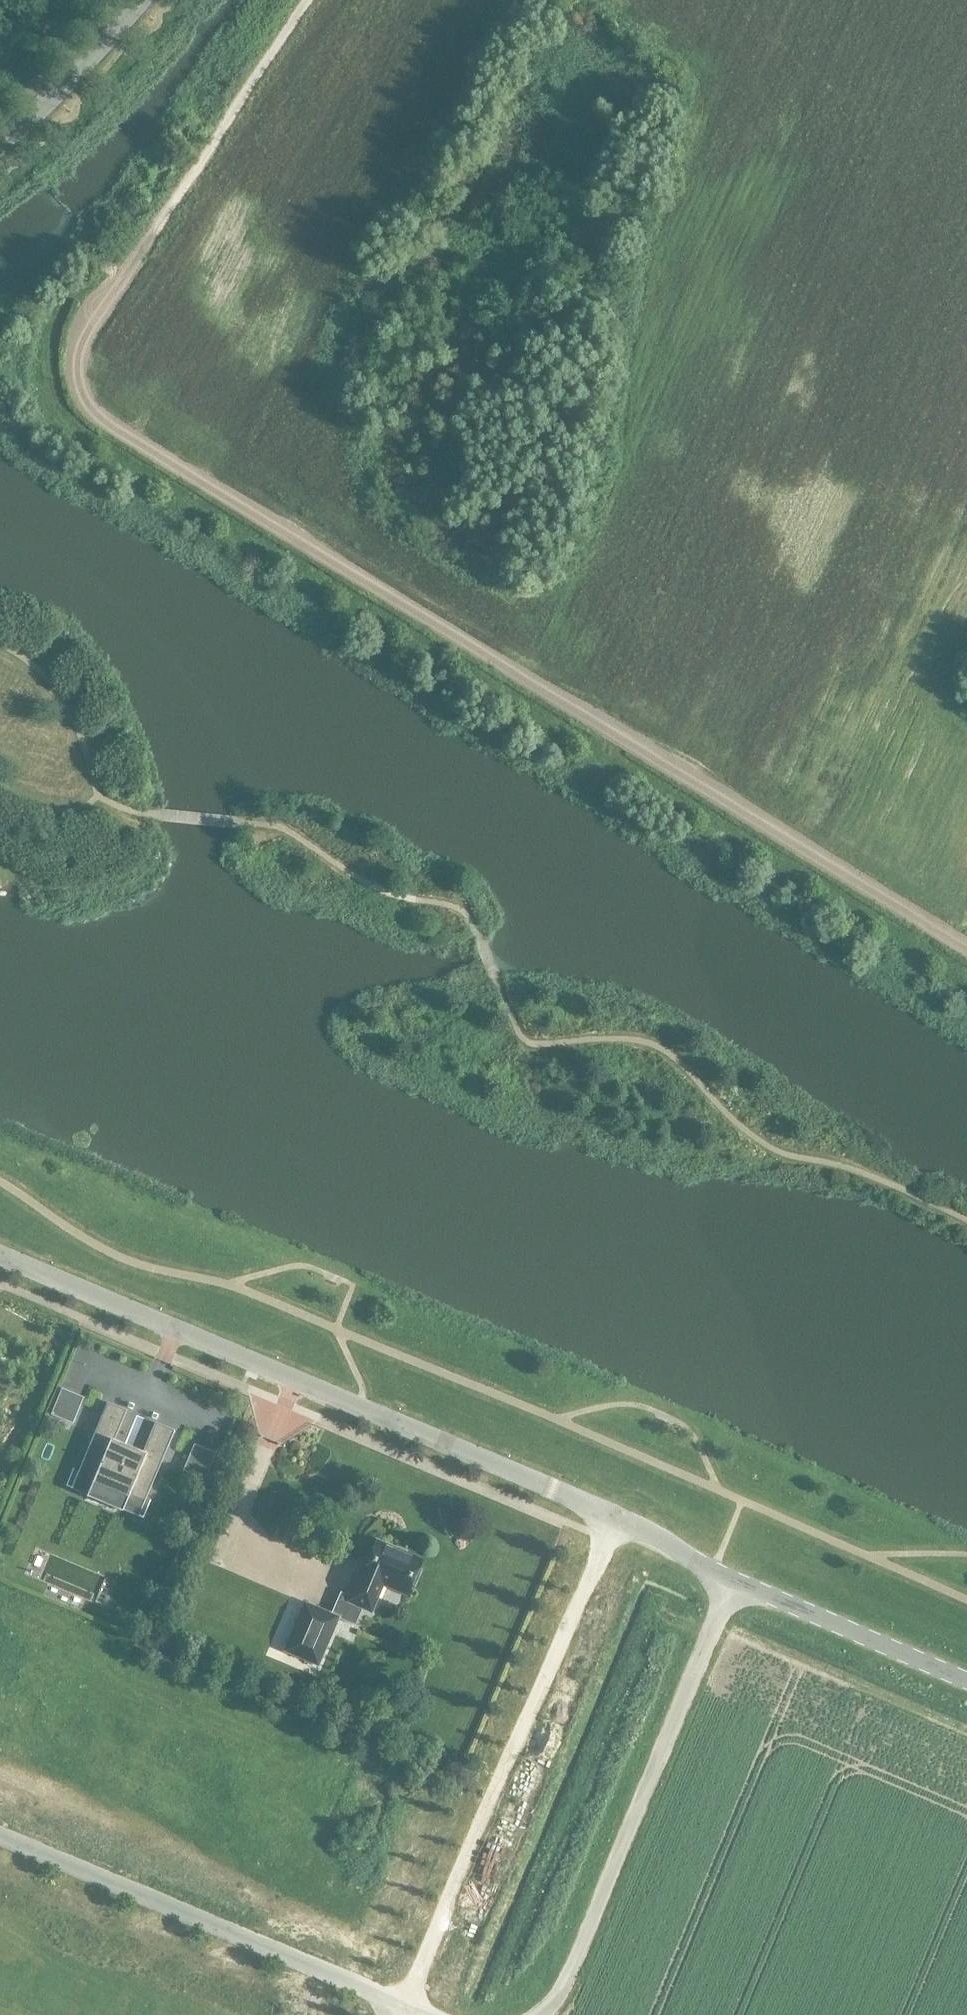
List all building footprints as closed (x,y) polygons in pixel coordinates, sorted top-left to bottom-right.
[(62,1388),(51,1414),(73,1423),(84,1397),(82,1396),(81,1398),(64,1390),(64,1389),(62,1388)] [(174,1430),(156,1423),(143,1452),(114,1440),(126,1410),(108,1402),(77,1474),(144,1502),(174,1430)] [(194,1444),(183,1470),(205,1479),(216,1453),(214,1452),(213,1453),(196,1446),(196,1445),(194,1444)] [(341,1592),(332,1612),(306,1601),(285,1650),(318,1664),(338,1618),(355,1625),(363,1608),(372,1612),(383,1584),(407,1595),(422,1559),(376,1540),(362,1573),(360,1572),(350,1595),(341,1592)]
